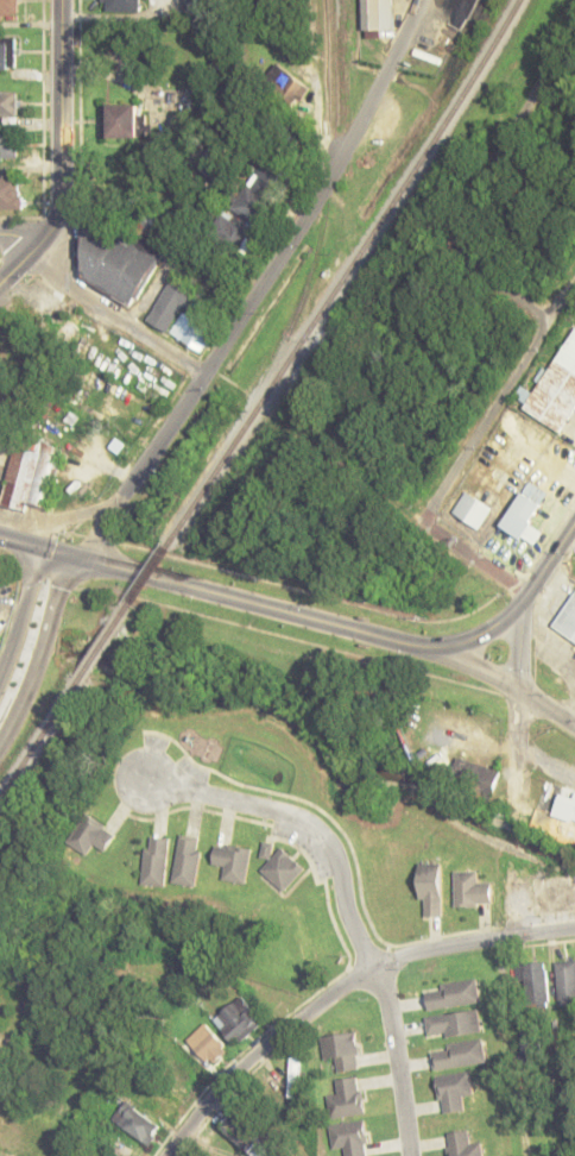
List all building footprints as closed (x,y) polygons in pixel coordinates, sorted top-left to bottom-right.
[(17,16),(17,0),(0,0),(0,16),(17,16)] [(140,11),(140,0),(102,0),(102,11),(140,11)] [(361,38),(380,37),(380,30),(392,29),(391,0),(361,0),(361,38)] [(15,39),(0,39),(0,68),(15,68),(15,39)] [(308,89),(277,63),(261,81),(292,108),(308,89)] [(18,117),(18,92),(0,92),(0,117),(18,117)] [(140,137),(140,104),(109,104),(109,137),(140,137)] [(16,135),(0,135),(0,158),(17,158),(16,135)] [(260,223),(289,170),(260,154),(231,207),(260,223)] [(21,208),(21,180),(0,180),(0,208),(21,208)] [(255,239),(227,212),(208,231),(237,258),(255,239)] [(79,277),(132,308),(162,256),(163,249),(145,239),(140,239),(124,230),(85,226),(83,229),(79,277)] [(148,324),(202,351),(224,305),(169,279),(148,324)] [(574,417),(574,327),(574,326),(535,394),(522,386),(513,401),(566,433),(574,417)] [(0,507),(26,514),(28,503),(46,507),(61,444),(18,433),(0,507)] [(544,530),(531,522),(549,494),(529,480),(500,524),(533,546),(544,530)] [(451,511),(478,528),(492,507),(466,490),(451,511)] [(554,628),(574,641),(574,592),(554,628)] [(490,802),(499,771),(458,758),(448,789),(490,802)] [(102,850),(113,830),(83,813),(67,843),(86,854),(91,844),(102,850)] [(171,882),(192,886),(201,838),(178,835),(171,882)] [(163,886),(166,837),(145,836),(141,884),(163,886)] [(302,868),(270,840),(258,853),(266,861),(259,871),(282,891),(302,868)] [(220,879),(245,881),(248,848),(213,844),(211,865),(222,866),(220,879)] [(441,862),(418,862),(418,915),(441,915),(441,862)] [(478,871),(453,871),(453,905),(491,905),(491,882),(478,882),(478,871)] [(574,911),(574,873),(531,878),(535,915),(574,911)] [(554,961),(557,1005),(574,1004),(574,960),(554,961)] [(545,1007),(545,962),(520,962),(520,1007),(545,1007)] [(425,986),(429,1009),(480,1001),(476,979),(425,986)] [(261,1023),(240,995),(213,1018),(233,1044),(261,1023)] [(9,1002),(0,996),(0,1015),(9,1002)] [(428,1037),(480,1031),(478,1010),(425,1016),(428,1037)] [(187,1039),(211,1064),(228,1048),(203,1023),(187,1039)] [(335,1057),(336,1069),(358,1068),(355,1032),(321,1035),(322,1058),(335,1057)] [(434,1069),(485,1062),(481,1038),(430,1045),(434,1069)] [(289,1096),(299,1096),(299,1055),(289,1055),(289,1096)] [(462,1095),(472,1094),(470,1072),(435,1074),(438,1112),(463,1110),(462,1095)] [(337,1093),(327,1094),(330,1118),(362,1113),(356,1076),(336,1079),(337,1093)] [(112,1119),(148,1145),(161,1126),(126,1100),(112,1119)] [(220,1127),(248,1152),(257,1142),(247,1133),(254,1125),(236,1110),(220,1127)] [(331,1149),(343,1146),(344,1155),(367,1155),(362,1120),(329,1124),(331,1149)] [(481,1142),(468,1143),(467,1130),(444,1132),(447,1155),(483,1155),(481,1142)] [(255,1155),(262,1155),(267,1153),(262,1146),(252,1152),(255,1155)]
